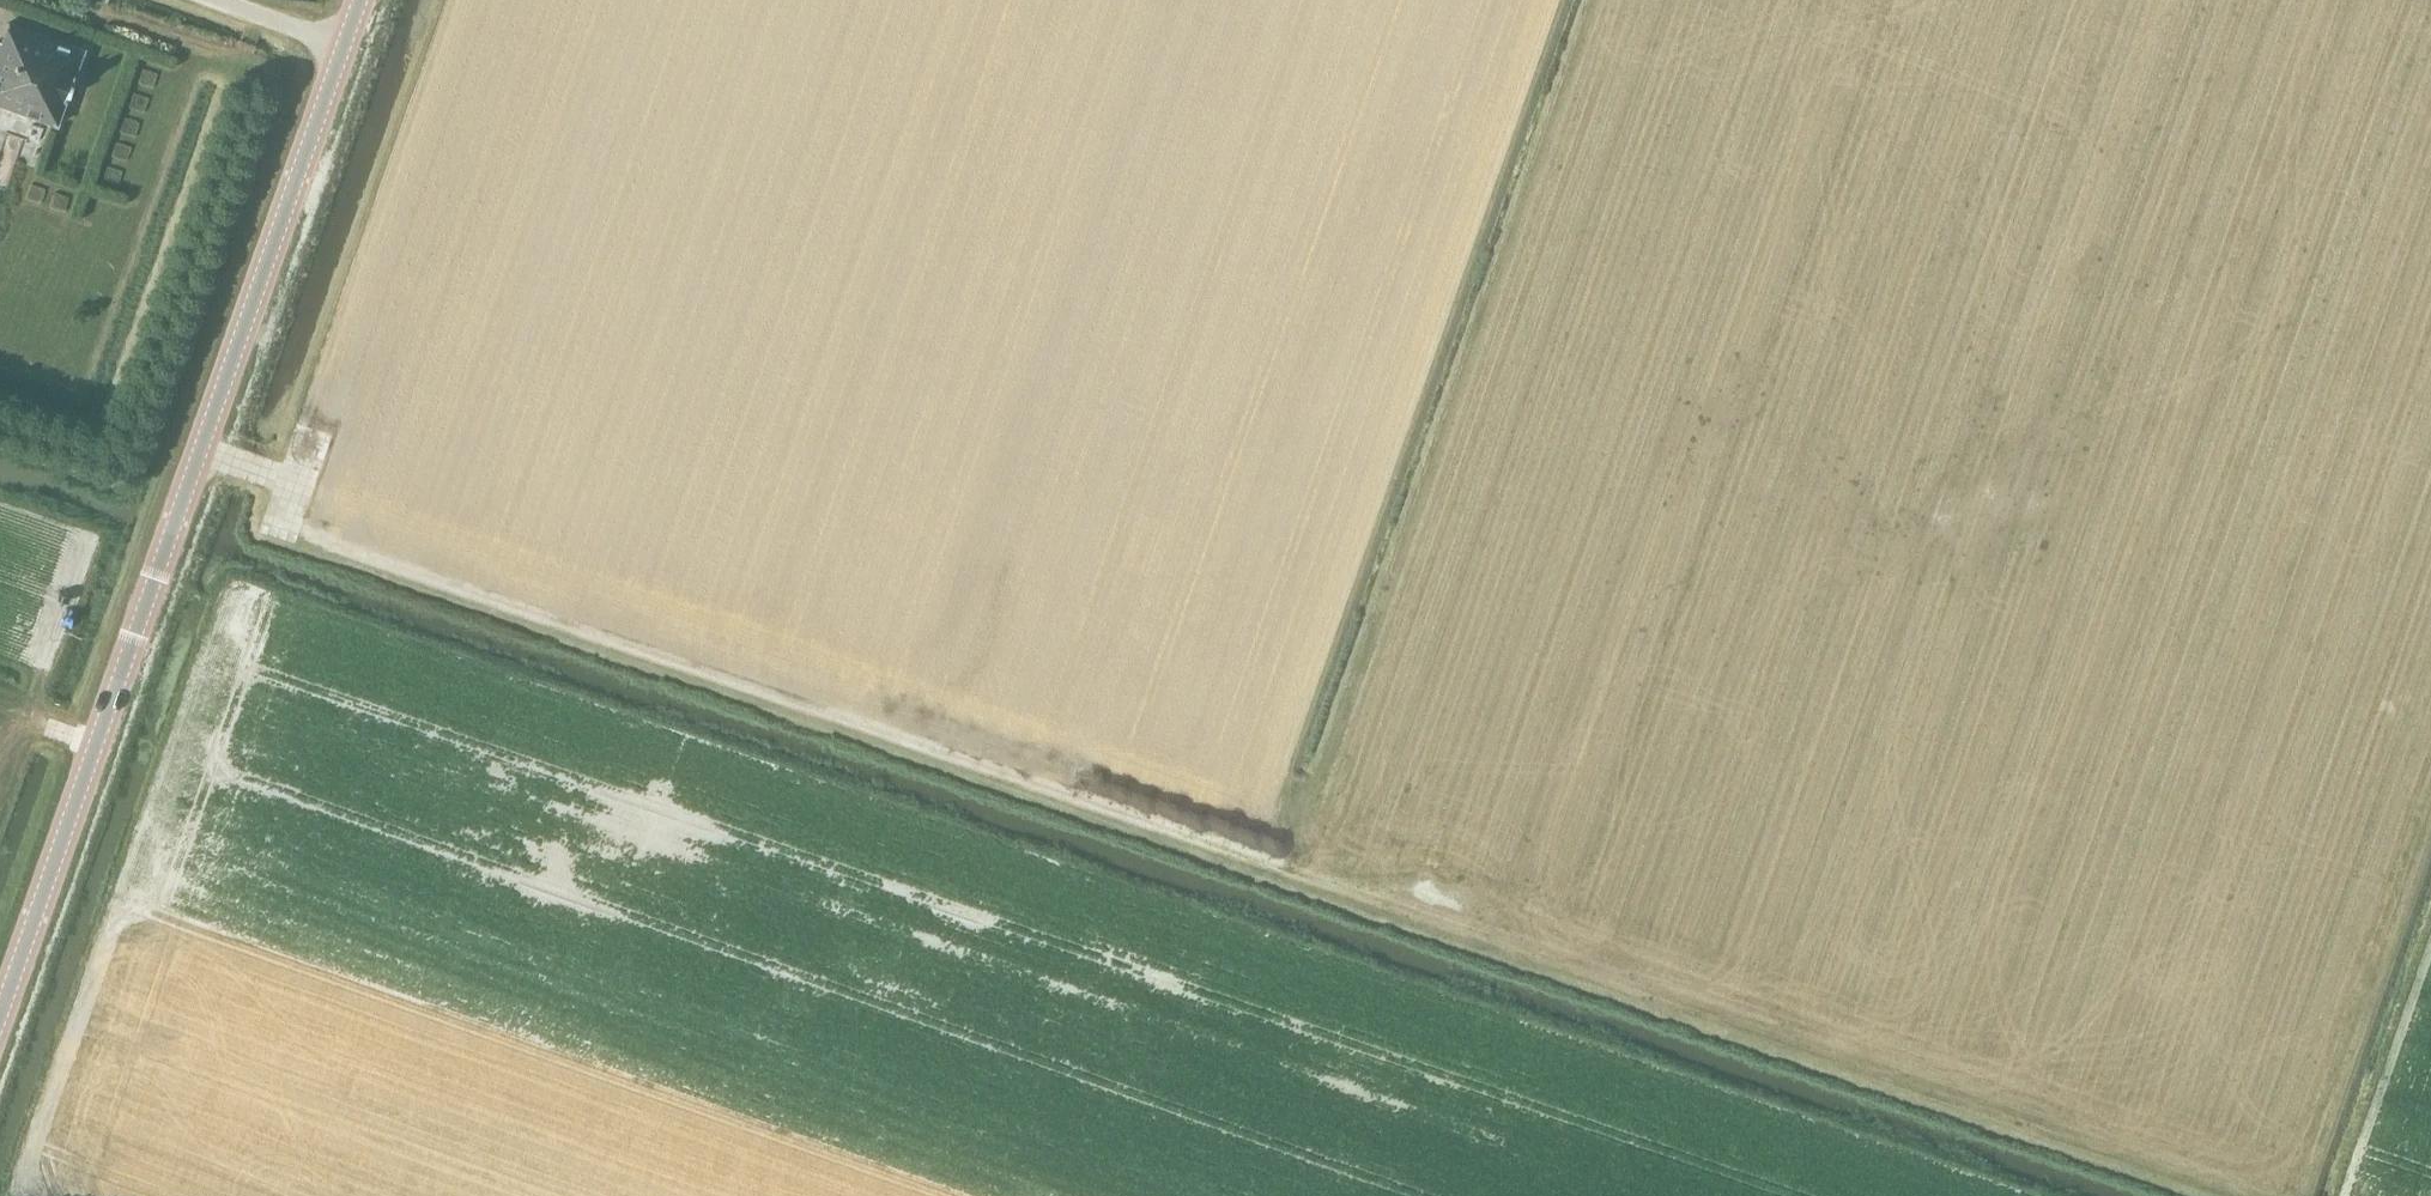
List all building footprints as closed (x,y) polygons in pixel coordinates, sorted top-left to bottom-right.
[(55,124),(57,125),(58,122),(83,51),(84,51),(85,48),(82,48),(9,22),(2,41),(0,40),(0,104),(55,123),(55,124)]
